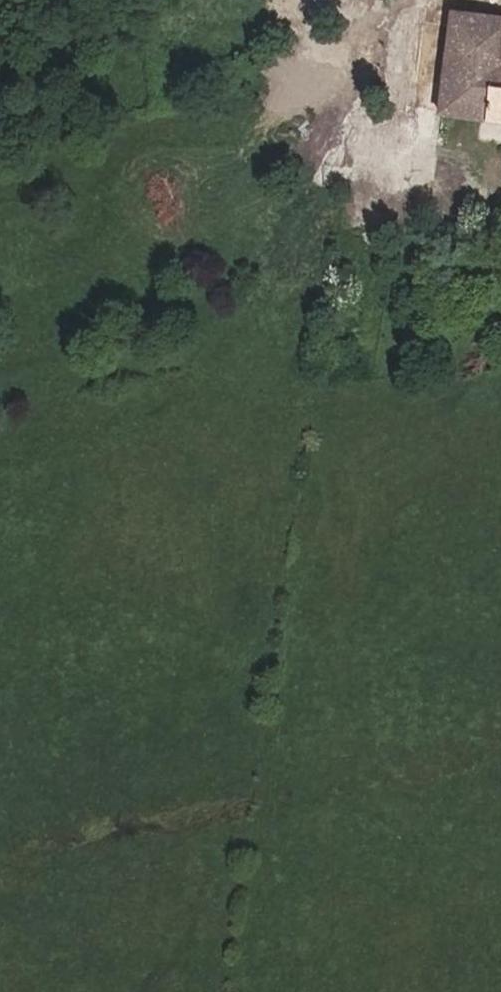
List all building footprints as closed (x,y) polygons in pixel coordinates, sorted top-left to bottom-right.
[(500,120),(500,16),(457,10),(444,114),(500,120)]
